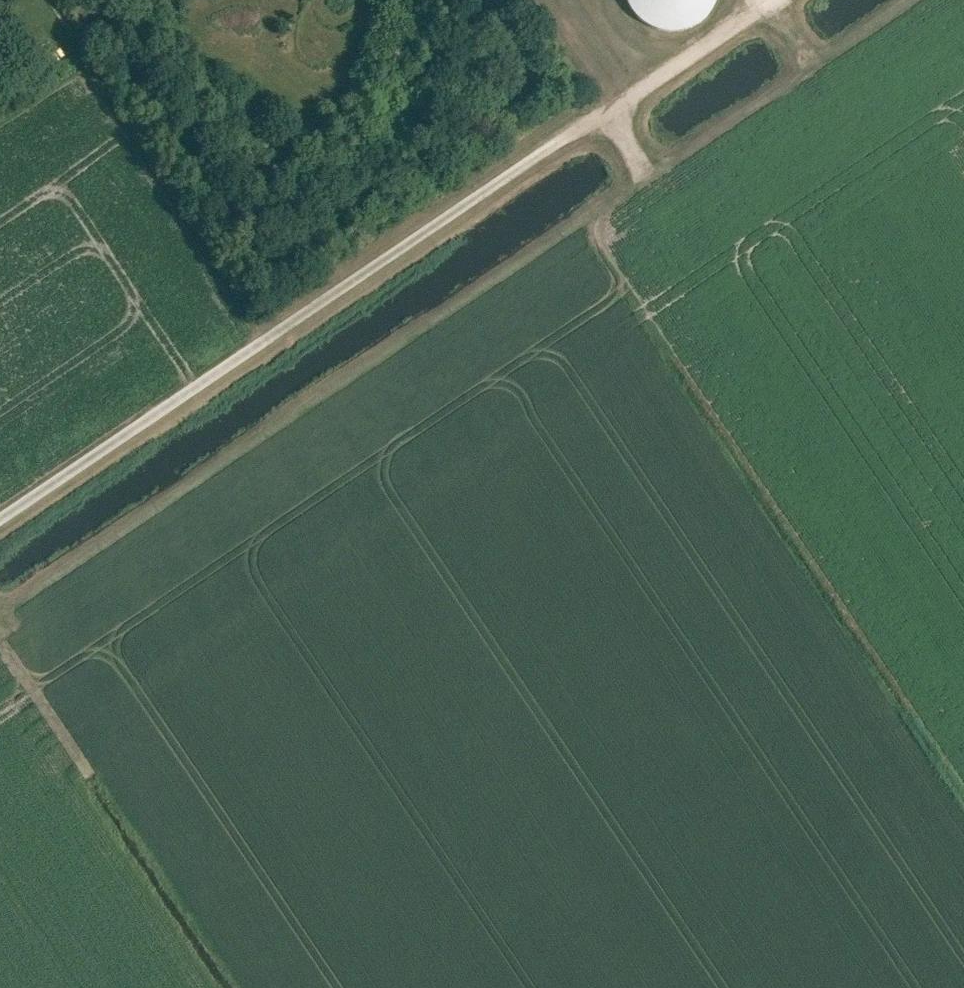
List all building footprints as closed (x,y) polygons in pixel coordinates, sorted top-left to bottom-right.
[(667,32),(672,32),(676,32),(680,31),(684,30),(688,29),(692,28),(696,26),(699,23),(703,21),(706,18),(708,15),(711,12),(713,8),(715,4),(717,1),(717,0),(626,0),(626,1),(628,4),(630,8),(632,12),(635,15),(638,18),(641,21),(644,23),(648,26),(651,28),(655,29),(659,31),(663,31),(667,32)]
